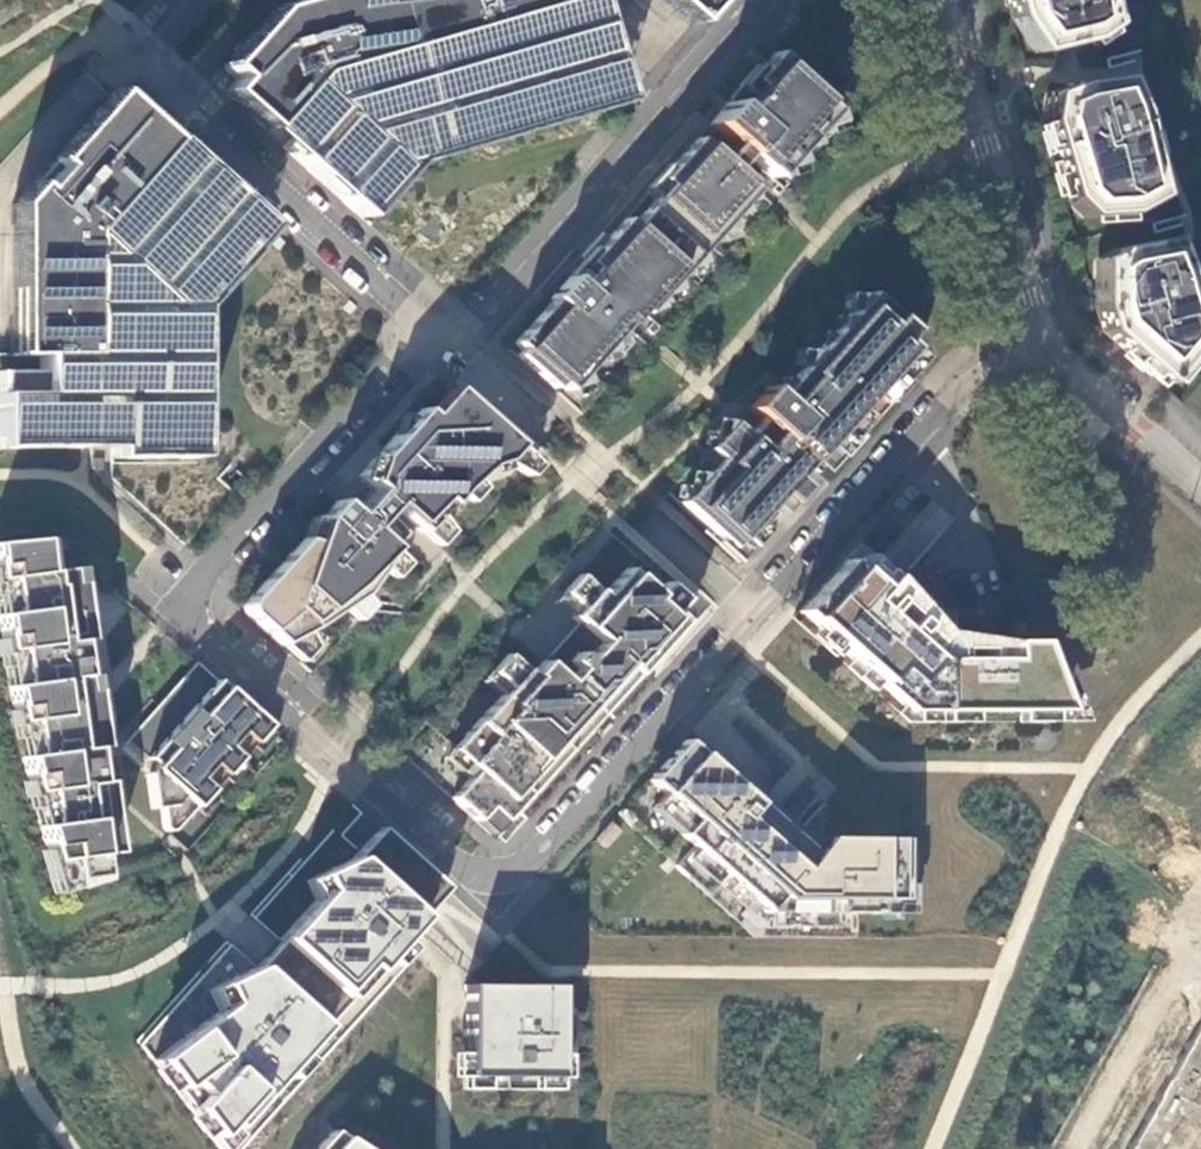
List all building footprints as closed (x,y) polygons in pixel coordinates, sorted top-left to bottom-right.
[(221,91),(267,133),(358,217),(404,162),(623,100),(598,16),(594,0),(299,0),(273,7),(219,64),(234,80),(221,91)] [(668,5),(690,24),(712,0),(663,0),(668,5)] [(1011,17),(1034,51),(1086,39),(1106,24),(1101,0),(1005,0),(1011,17)] [(843,113),(773,50),(750,76),(509,344),(580,407),(843,113)] [(1063,197),(1082,216),(1123,214),(1156,195),(1136,111),(1121,74),(1071,81),(1045,91),(1040,120),(1063,197)] [(113,90),(12,205),(12,360),(0,371),(0,448),(193,455),(192,310),(266,226),(153,125),(113,90)] [(1167,237),(1113,247),(1094,259),(1094,304),(1101,330),(1161,383),(1200,334),(1200,332),(1192,302),(1167,237)] [(706,448),(717,458),(678,502),(729,547),(739,536),(745,542),(784,499),(788,503),(817,472),(821,476),(857,436),(852,432),(865,418),(870,422),(905,382),(901,378),(919,357),(902,338),(909,329),(903,313),(894,317),(867,292),(775,394),(766,385),(746,408),(760,420),(746,435),(730,421),(706,448)] [(392,503),(422,530),(438,512),(457,489),(473,474),(483,465),(500,459),(514,443),(451,387),(427,414),(420,409),(361,475),(375,488),(392,503)] [(514,443),(500,459),(526,474),(536,463),(526,454),(514,443)] [(473,474),(457,489),(470,501),(484,486),(473,474)] [(353,513),(369,527),(392,503),(375,488),(353,513)] [(301,537),(246,601),(245,606),(247,611),(251,616),(282,643),(307,629),(343,606),(363,593),(380,568),(394,549),(369,527),(353,513),(337,499),(318,519),(311,540),(301,537)] [(438,512),(422,530),(438,545),(451,530),(438,512)] [(309,516),(301,537),(311,540),(318,519),(309,516)] [(0,538),(0,577),(2,576),(7,608),(0,609),(0,649),(13,648),(17,679),(7,681),(10,700),(8,705),(11,722),(25,721),(28,750),(21,752),(28,793),(40,792),(45,820),(38,821),(44,841),(41,846),(46,862),(64,860),(69,880),(100,873),(98,853),(114,852),(105,779),(98,779),(93,749),(100,747),(90,672),(83,673),(78,639),(85,639),(75,564),(59,566),(56,539),(38,541),(37,534),(0,538)] [(862,541),(799,612),(816,627),(811,633),(880,697),(887,690),(904,705),(898,712),(908,721),(1084,719),(1053,634),(943,622),(862,541)] [(394,549),(380,568),(394,576),(408,562),(394,549)] [(453,796),(493,833),(589,726),(594,730),(618,704),(613,699),(685,619),(680,615),(691,602),(685,597),(667,581),(656,593),(627,567),(603,593),(580,573),(564,591),(580,606),(572,615),(578,621),(586,628),(551,667),(543,660),(531,673),(509,652),(495,668),(511,683),(503,692),(455,745),(479,767),(469,777),(453,796)] [(580,606),(564,591),(556,600),(572,615),(580,606)] [(363,593),(343,606),(358,618),(371,604),(363,593)] [(685,597),(691,602),(680,615),(685,619),(699,603),(689,594),(685,597)] [(586,628),(578,621),(543,660),(551,667),(586,628)] [(307,629),(282,643),(304,662),(317,647),(307,629)] [(269,723),(197,662),(121,746),(143,773),(149,810),(158,810),(160,825),(166,831),(175,829),(269,723)] [(511,683),(495,668),(486,677),(503,692),(511,683)] [(686,736),(617,813),(753,936),(854,936),(855,911),(908,910),(907,836),(801,835),(686,736)] [(479,767),(455,745),(446,756),(469,777),(479,767)] [(291,874),(137,1044),(222,1148),(360,1148),(329,1131),(393,1045),(454,1096),(556,1093),(555,986),(473,984),(462,974),(476,960),(418,916),(446,887),(414,859),(410,865),(374,833),(315,897),(291,874)] [(1132,1148),(1200,1148),(1200,1027),(1132,1148)]
